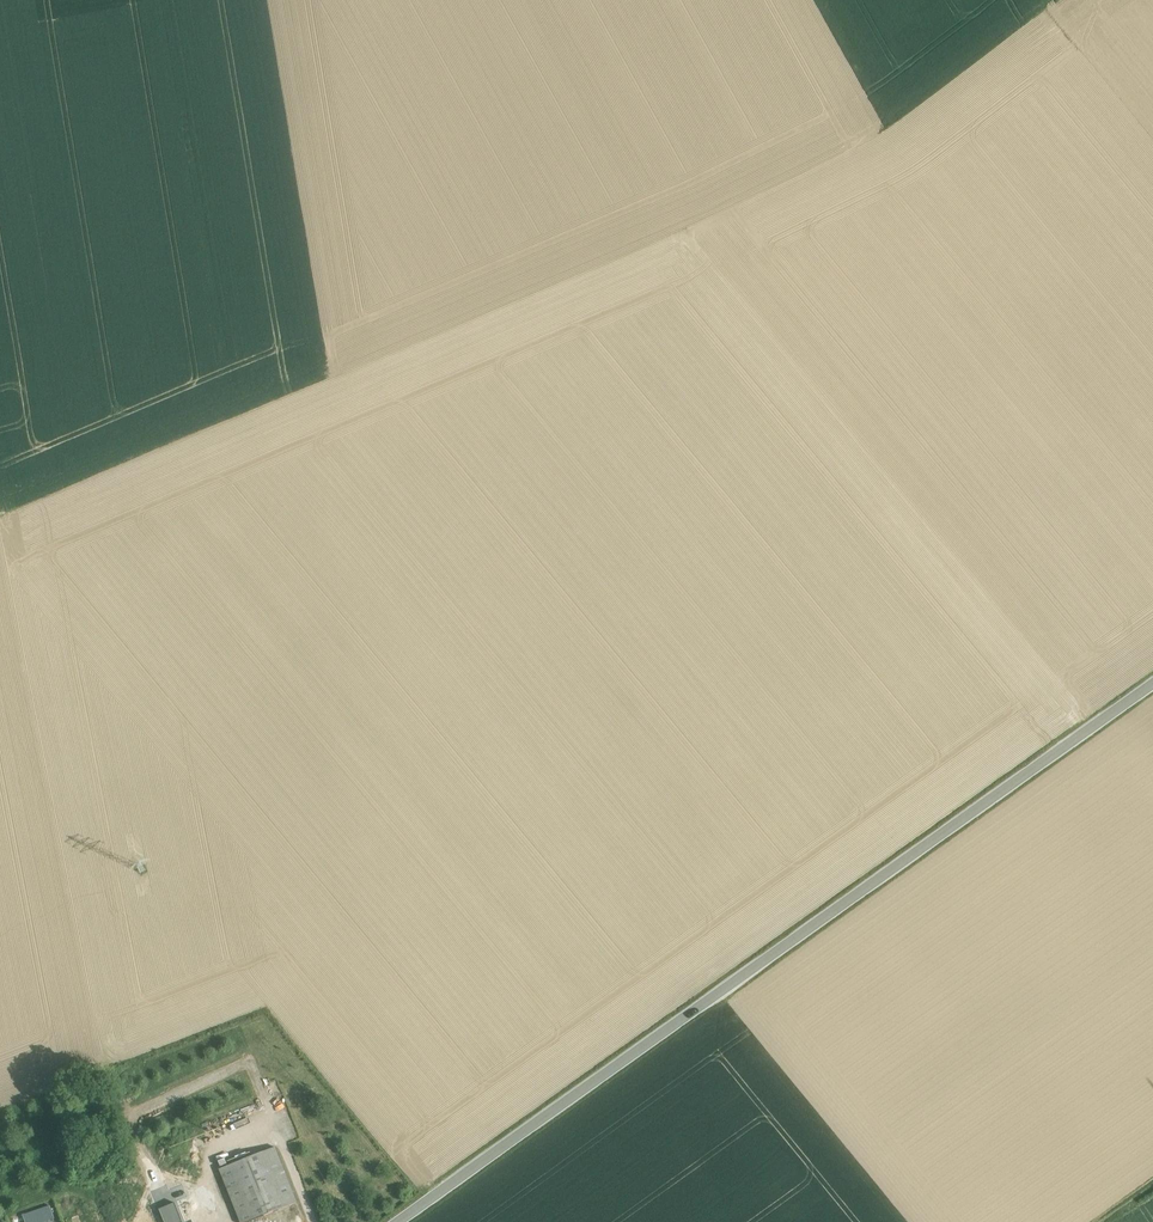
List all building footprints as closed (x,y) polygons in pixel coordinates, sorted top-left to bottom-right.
[(219,1169),(241,1221),(247,1221),(297,1202),(275,1147),(219,1169)] [(57,1221),(63,1221),(55,1202),(50,1203),(57,1221)] [(159,1209),(164,1221),(181,1221),(174,1203),(159,1209)] [(26,1221),(44,1221),(54,1219),(50,1205),(23,1212),(26,1221)]
